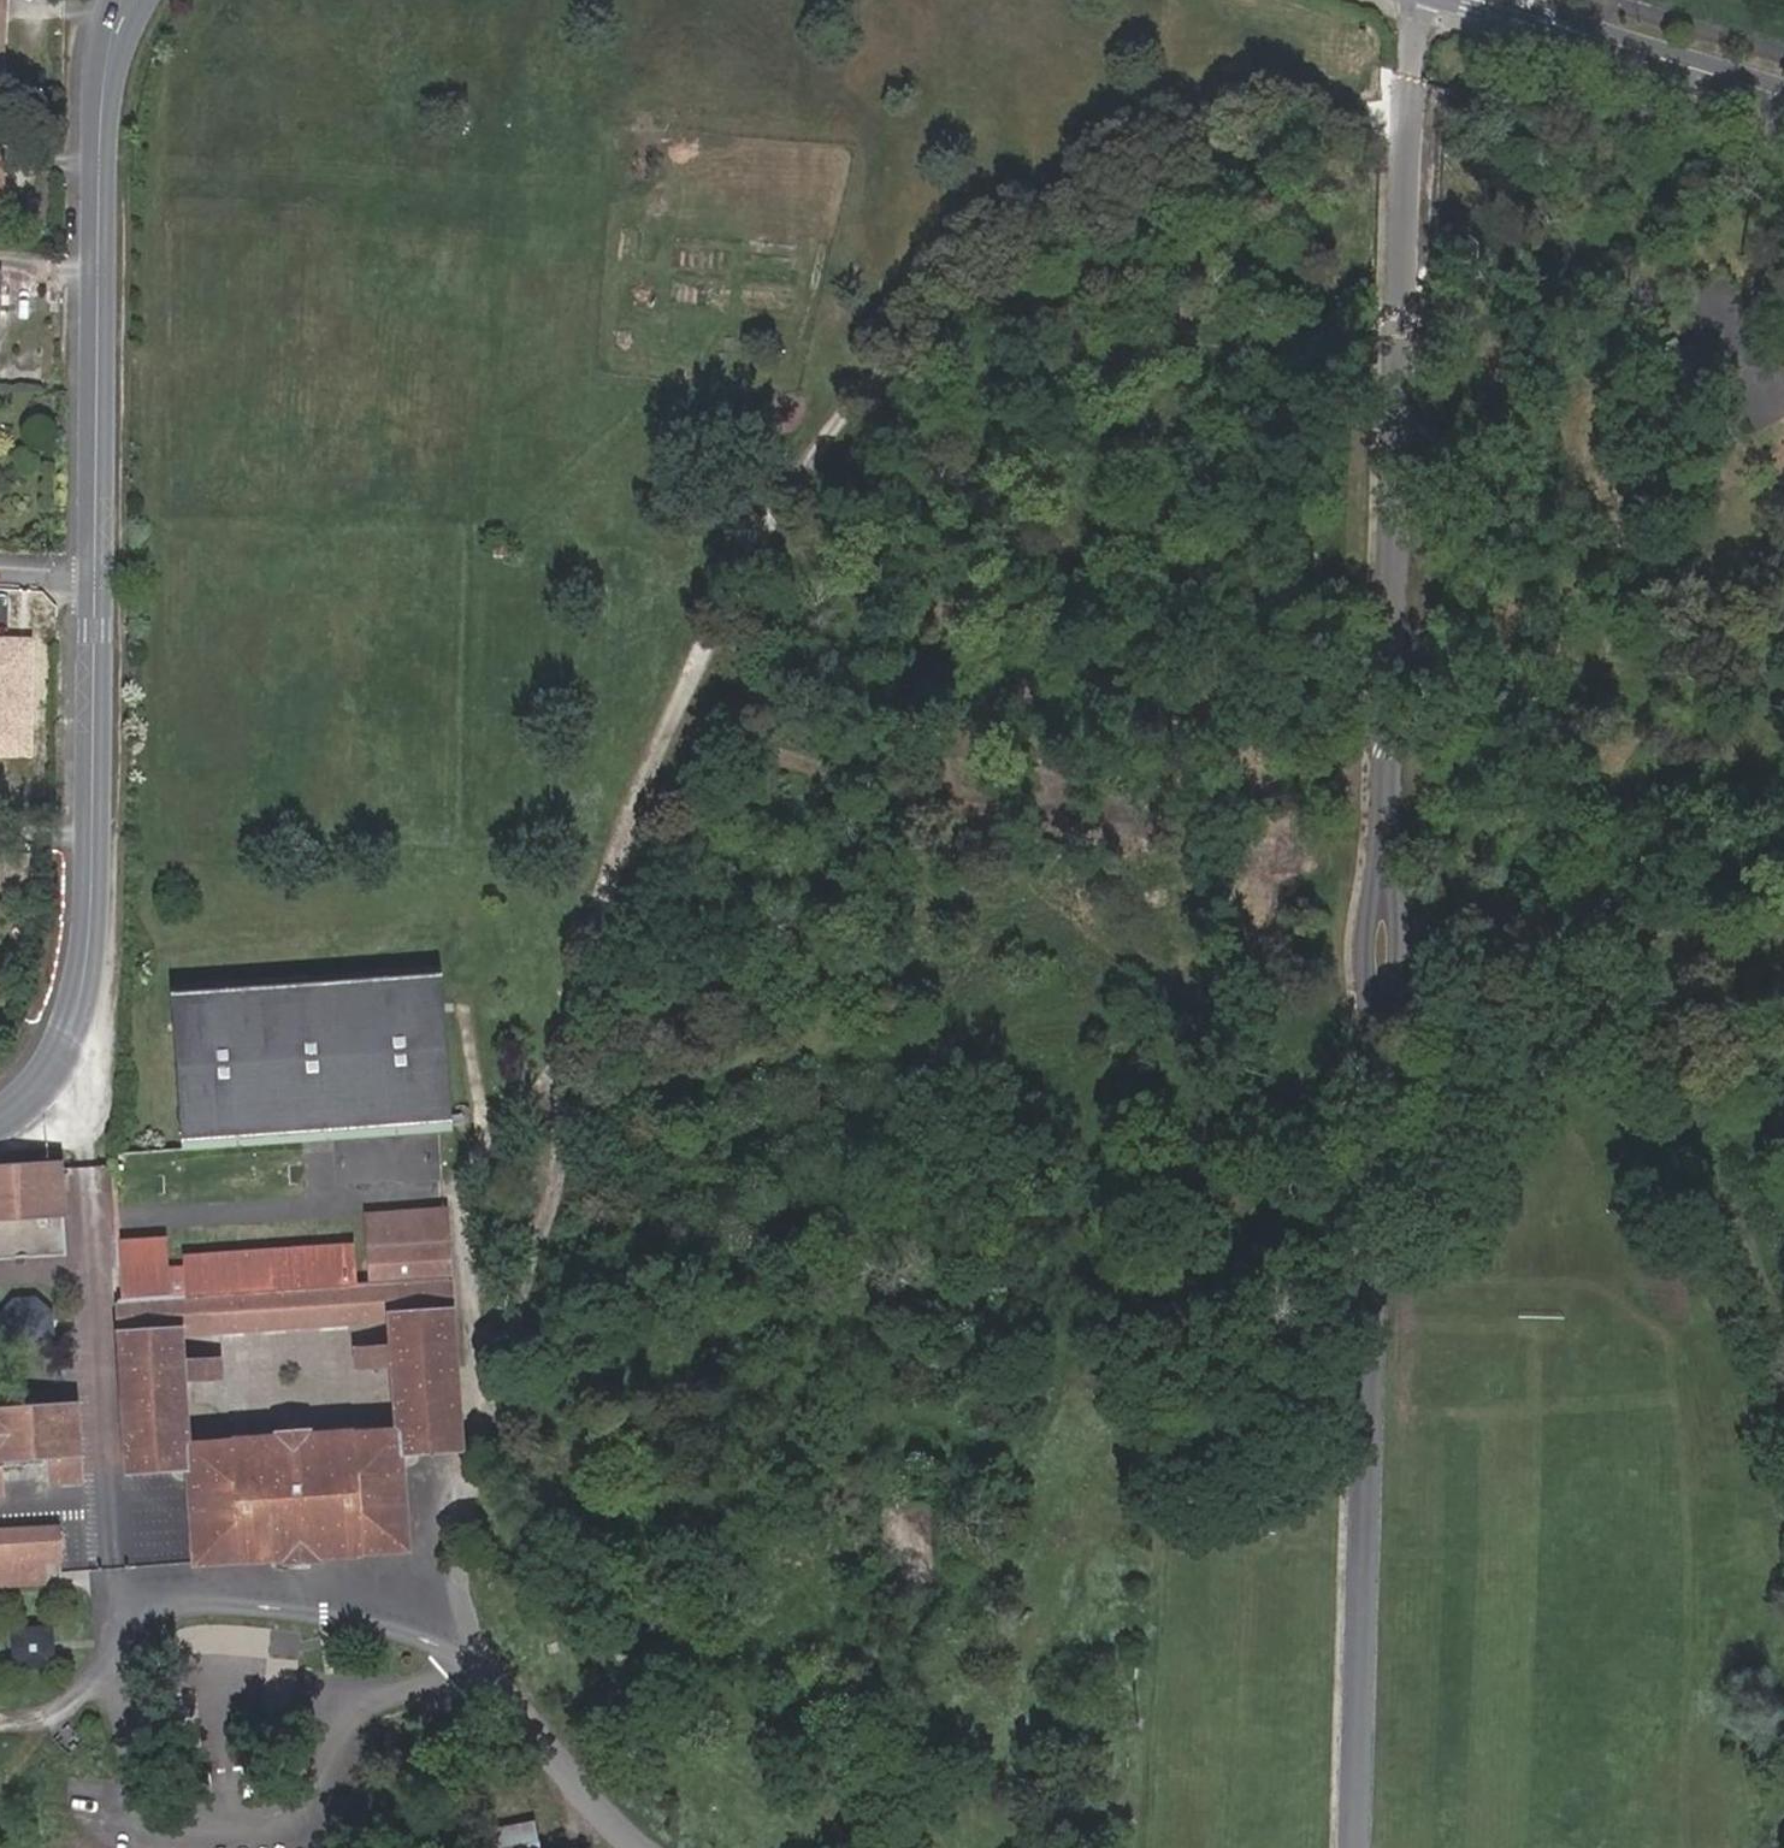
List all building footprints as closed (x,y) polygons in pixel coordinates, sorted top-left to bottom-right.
[(450,1134),(442,984),(170,999),(178,1149),(450,1134)] [(0,1172),(0,1219),(65,1214),(63,1168),(0,1172)] [(372,1252),(450,1247),(448,1213),(370,1217),(372,1252)] [(65,1214),(0,1219),(0,1259),(68,1253),(65,1214)] [(404,1456),(465,1453),(454,1287),(452,1281),(374,1285),(357,1285),(355,1252),(187,1261),(187,1271),(168,1272),(164,1243),(119,1247),(122,1311),(118,1312),(119,1343),(116,1343),(124,1477),(189,1472),(194,1565),(411,1553),(404,1456)] [(372,1252),(374,1285),(452,1281),(450,1247),(372,1252)] [(16,1294),(1,1308),(2,1332),(19,1349),(40,1348),(54,1330),(54,1309),(38,1293),(16,1294)] [(48,1458),(50,1481),(85,1479),(78,1403),(0,1408),(0,1462),(48,1458)] [(924,1599),(945,1600),(946,1496),(873,1493),(870,1597),(891,1598),(890,1605),(897,1616),(919,1617),(924,1607),(924,1599)] [(61,1564),(60,1529),(0,1532),(0,1567),(61,1564)] [(61,1564),(0,1567),(0,1587),(62,1584),(61,1564)] [(53,1660),(51,1622),(12,1624),(14,1662),(53,1660)] [(483,1829),(486,1847),(541,1847),(537,1820),(483,1829)]
